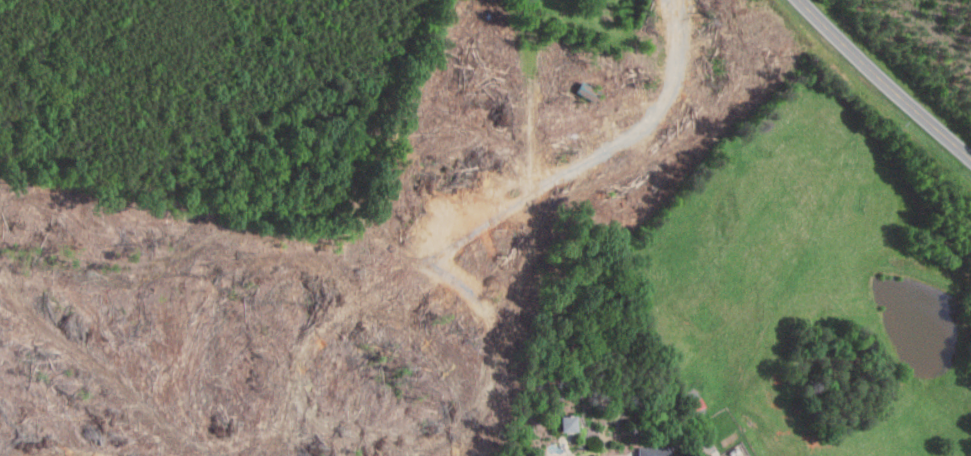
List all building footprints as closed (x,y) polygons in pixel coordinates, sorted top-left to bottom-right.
[(564,432),(581,432),(580,415),(564,416),(564,432)] [(639,448),(639,455),(672,455),(671,447),(639,448)]
